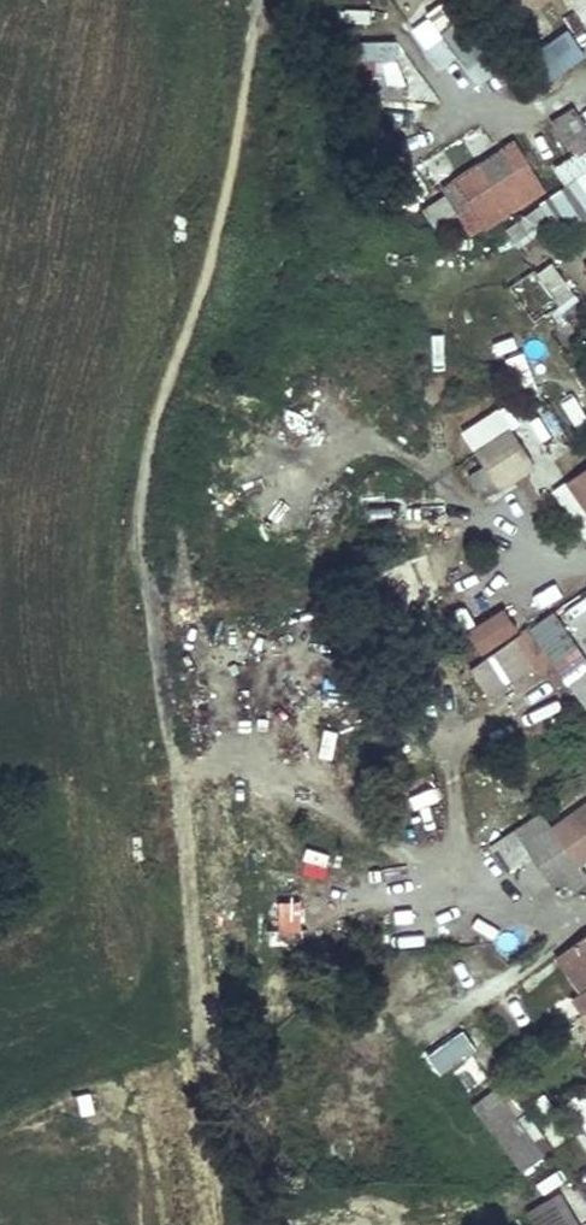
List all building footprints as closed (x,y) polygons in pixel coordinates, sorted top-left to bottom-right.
[(438,33),(477,84),(507,62),(468,10),(438,33)] [(528,44),(551,78),(585,55),(563,21),(528,44)] [(446,67),(455,50),(433,39),(424,55),(446,67)] [(351,83),(398,85),(400,42),(353,40),(351,83)] [(572,229),(585,219),(585,126),(576,112),(552,129),(570,154),(551,167),(564,185),(548,196),(572,229)] [(439,176),(464,234),(545,199),(520,142),(439,176)] [(517,247),(560,218),(548,199),(505,228),(517,247)] [(558,318),(580,303),(552,261),(530,276),(558,318)] [(523,350),(504,357),(520,400),(540,392),(523,350)] [(585,424),(585,416),(571,391),(557,400),(575,430),(585,424)] [(513,427),(517,424),(506,404),(459,429),(480,468),(468,474),(481,499),(536,470),(513,427)] [(554,410),(533,418),(547,456),(568,449),(554,410)] [(567,481),(585,509),(585,467),(567,481)] [(505,607),(466,628),(479,653),(519,632),(505,607)] [(527,630),(585,712),(585,657),(553,611),(527,630)] [(549,828),(574,864),(585,855),(585,802),(549,828)] [(274,900),(275,940),(302,940),(302,899),(274,900)] [(552,958),(577,992),(570,998),(581,1013),(585,1020),(585,934),(552,958)] [(445,1065),(464,1053),(452,1033),(433,1045),(445,1065)] [(547,1152),(497,1085),(470,1105),(521,1172),(547,1152)] [(570,1194),(514,1207),(519,1224),(578,1224),(570,1194)]
